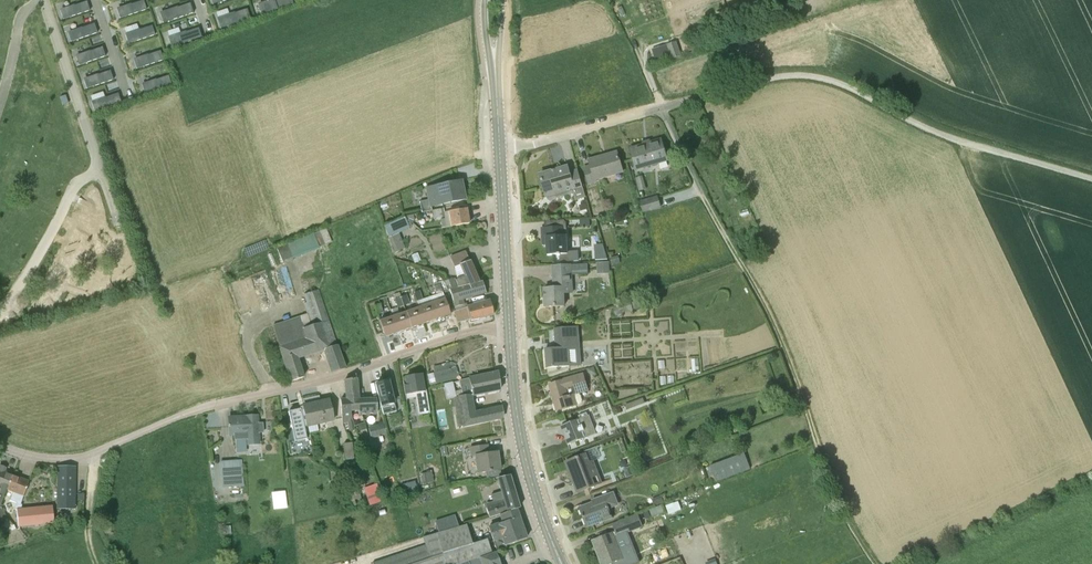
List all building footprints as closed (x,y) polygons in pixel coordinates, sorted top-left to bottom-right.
[(131,5),(119,9),(122,18),(147,10),(144,0),(131,5)] [(275,1),(259,6),(262,15),(278,10),(278,9),(294,4),(292,0),(278,0),(275,1)] [(75,6),(62,11),(65,19),(90,11),(87,1),(74,6),(75,6)] [(178,9),(162,14),(165,23),(194,13),(190,4),(178,8),(178,9)] [(235,14),(219,20),(222,28),(251,19),(248,9),(235,14)] [(72,42),(98,33),(94,24),(82,28),(82,29),(69,33),(72,42)] [(127,35),(130,44),(155,35),(152,26),(140,30),(140,31),(127,35)] [(202,38),(199,28),(186,33),(170,39),(173,47),(202,38)] [(667,45),(668,49),(672,59),(681,56),(676,41),(667,45)] [(671,59),(672,59),(667,45),(656,49),(660,59),(656,60),(658,64),(671,59)] [(90,52),(78,57),(81,65),(106,57),(102,48),(90,52)] [(31,58),(40,54),(38,49),(29,53),(31,58)] [(139,69),(164,60),(161,51),(148,55),(148,56),(136,60),(139,69)] [(148,76),(150,82),(171,75),(169,69),(148,76)] [(110,71),(98,75),(98,76),(85,80),(88,89),(114,80),(110,71)] [(144,85),(147,94),(172,85),(169,76),(156,80),(156,81),(144,85)] [(121,103),(118,94),(106,98),(93,103),(96,112),(121,103)] [(636,169),(667,160),(661,139),(630,148),(636,169)] [(596,179),(622,171),(617,152),(589,160),(591,166),(583,168),(588,184),(597,182),(596,179)] [(585,198),(582,187),(577,170),(569,172),(568,166),(540,174),(546,197),(547,197),(547,200),(550,201),(555,200),(556,197),(573,192),(576,200),(585,198)] [(430,206),(454,201),(465,199),(462,186),(455,187),(454,182),(426,188),(430,206)] [(643,211),(660,207),(657,196),(640,201),(643,211)] [(450,211),(453,226),(469,223),(466,208),(450,211)] [(414,213),(406,216),(412,221),(415,218),(414,213)] [(384,226),(388,237),(410,227),(405,217),(384,226)] [(328,226),(278,244),(283,259),(333,241),(328,226)] [(571,251),(567,251),(566,235),(564,235),(564,226),(542,228),(542,237),(547,237),(548,255),(559,254),(560,262),(579,261),(578,251),(571,251)] [(404,249),(398,234),(389,237),(395,253),(404,249)] [(607,242),(596,243),(597,257),(608,257),(607,242)] [(464,286),(479,282),(465,252),(450,258),(454,267),(459,265),(464,277),(456,279),(459,288),(464,286)] [(611,258),(611,260),(613,264),(620,263),(619,259),(619,258),(618,256),(611,258)] [(597,269),(603,269),(603,274),(610,274),(609,262),(596,263),(597,269)] [(578,264),(579,274),(580,274),(588,274),(588,263),(578,264)] [(573,292),(572,275),(579,274),(578,264),(552,265),(553,275),(554,288),(544,288),(545,307),(565,306),(564,292),(573,292)] [(456,279),(455,278),(448,280),(444,281),(447,290),(449,289),(449,290),(455,306),(464,304),(463,300),(485,294),(482,281),(479,282),(464,286),(459,288),(456,279)] [(434,286),(436,292),(437,294),(443,292),(442,291),(440,284),(434,286)] [(324,350),(332,373),(345,369),(318,289),(303,295),(306,303),(303,304),(307,314),(272,326),(291,382),(303,377),(297,358),(324,350)] [(416,300),(417,301),(423,299),(419,290),(414,292),(416,300)] [(403,305),(409,303),(407,295),(406,295),(400,297),(403,305)] [(403,305),(400,297),(395,299),(397,307),(403,305)] [(450,314),(445,298),(432,303),(437,319),(450,314)] [(470,321),(493,315),(490,300),(467,307),(466,303),(464,304),(455,306),(456,310),(454,311),(457,323),(470,320),(470,321)] [(424,323),(437,319),(432,303),(431,303),(418,307),(424,323)] [(383,313),(380,304),(375,306),(377,315),(383,313)] [(624,313),(621,304),(613,306),(616,316),(624,313)] [(424,323),(418,307),(405,312),(411,328),(424,323)] [(411,328),(405,312),(393,317),(398,332),(411,328)] [(398,332),(393,317),(379,321),(385,337),(398,332)] [(581,366),(579,341),(580,341),(579,327),(561,328),(562,348),(545,349),(546,367),(565,366),(565,367),(581,366)] [(437,384),(458,378),(456,367),(434,373),(436,380),(437,384)] [(596,374),(594,367),(587,370),(588,374),(592,376),(596,374)] [(471,394),(501,389),(498,372),(474,377),(459,380),(459,382),(454,383),(455,389),(461,388),(462,396),(458,396),(463,426),(503,419),(502,408),(474,412),(471,394)] [(424,391),(421,374),(406,377),(407,385),(404,385),(405,394),(407,394),(407,398),(416,396),(419,414),(429,412),(427,394),(422,395),(422,392),(424,391)] [(579,394),(577,393),(588,390),(583,375),(549,384),(552,392),(550,393),(552,393),(557,411),(580,404),(582,402),(582,400),(581,395),(579,394)] [(360,409),(358,400),(356,378),(344,380),(346,399),(350,399),(352,410),(359,409),(360,409)] [(383,415),(396,411),(389,381),(376,384),(383,415)] [(306,439),(303,426),(316,422),(317,424),(333,420),(329,400),(320,402),(319,396),(302,399),(303,402),(302,402),(304,410),(301,410),(301,409),(289,412),(295,441),(306,439)] [(625,405),(627,409),(645,403),(643,398),(625,405)] [(351,411),(352,410),(350,399),(346,399),(340,399),(342,423),(347,423),(349,431),(355,430),(353,422),(351,411)] [(360,409),(359,409),(360,414),(377,413),(377,408),(376,399),(358,400),(360,409)] [(568,445),(596,434),(589,415),(561,426),(568,445)] [(263,425),(258,426),(258,416),(245,417),(228,418),(229,434),(234,434),(234,440),(246,440),(247,445),(259,444),(259,432),(263,432),(263,425)] [(379,437),(387,435),(385,423),(368,427),(371,439),(376,438),(379,437)] [(352,443),(343,444),(346,460),(354,459),(352,443)] [(497,452),(489,453),(487,445),(469,448),(471,455),(475,454),(478,473),(500,470),(497,452)] [(577,493),(588,489),(602,483),(590,452),(569,460),(578,482),(574,483),(577,493)] [(745,453),(711,466),(717,481),(750,468),(745,453)] [(229,462),(229,461),(220,461),(222,486),(231,485),(231,484),(229,462)] [(231,484),(243,484),(242,473),(241,473),(240,461),(229,462),(231,484)] [(0,507),(7,490),(12,475),(5,472),(6,468),(0,465),(0,466),(0,525),(3,526),(6,519),(2,518),(4,513),(0,507)] [(634,475),(631,469),(624,471),(627,477),(634,475)] [(432,472),(420,474),(422,485),(434,482),(432,472)] [(58,474),(57,507),(75,508),(76,474),(58,474)] [(29,481),(12,475),(7,490),(13,492),(10,500),(16,503),(14,509),(16,510),(16,509),(21,509),(22,504),(20,504),(29,481)] [(500,514),(516,509),(519,508),(510,475),(497,478),(504,500),(487,505),(490,517),(500,514)] [(405,484),(407,492),(417,489),(415,482),(405,484)] [(377,484),(363,488),(369,506),(382,501),(377,484)] [(351,489),(347,490),(341,491),(343,496),(349,495),(352,508),(357,507),(355,500),(361,499),(358,488),(351,489)] [(285,491),(272,493),(274,510),(287,508),(285,491)] [(609,509),(618,505),(613,492),(579,505),(587,527),(612,517),(609,509)] [(655,498),(658,505),(663,502),(661,496),(655,498)] [(666,506),(669,515),(677,512),(677,511),(682,510),(679,501),(674,503),(666,506)] [(649,510),(652,517),(665,512),(662,504),(649,510)] [(16,510),(18,526),(53,523),(51,506),(21,509),(16,509),(16,510)] [(506,544),(526,538),(516,509),(500,514),(503,521),(489,526),(497,551),(507,547),(506,544)] [(618,536),(642,526),(637,514),(613,524),(618,536)] [(373,563),(460,563),(480,557),(492,553),(487,539),(472,544),(466,524),(422,537),(425,545),(372,562),(373,563)] [(623,558),(613,533),(592,541),(602,563),(609,563),(623,558)] [(495,554),(480,559),(480,557),(460,563),(499,563),(495,554)]
